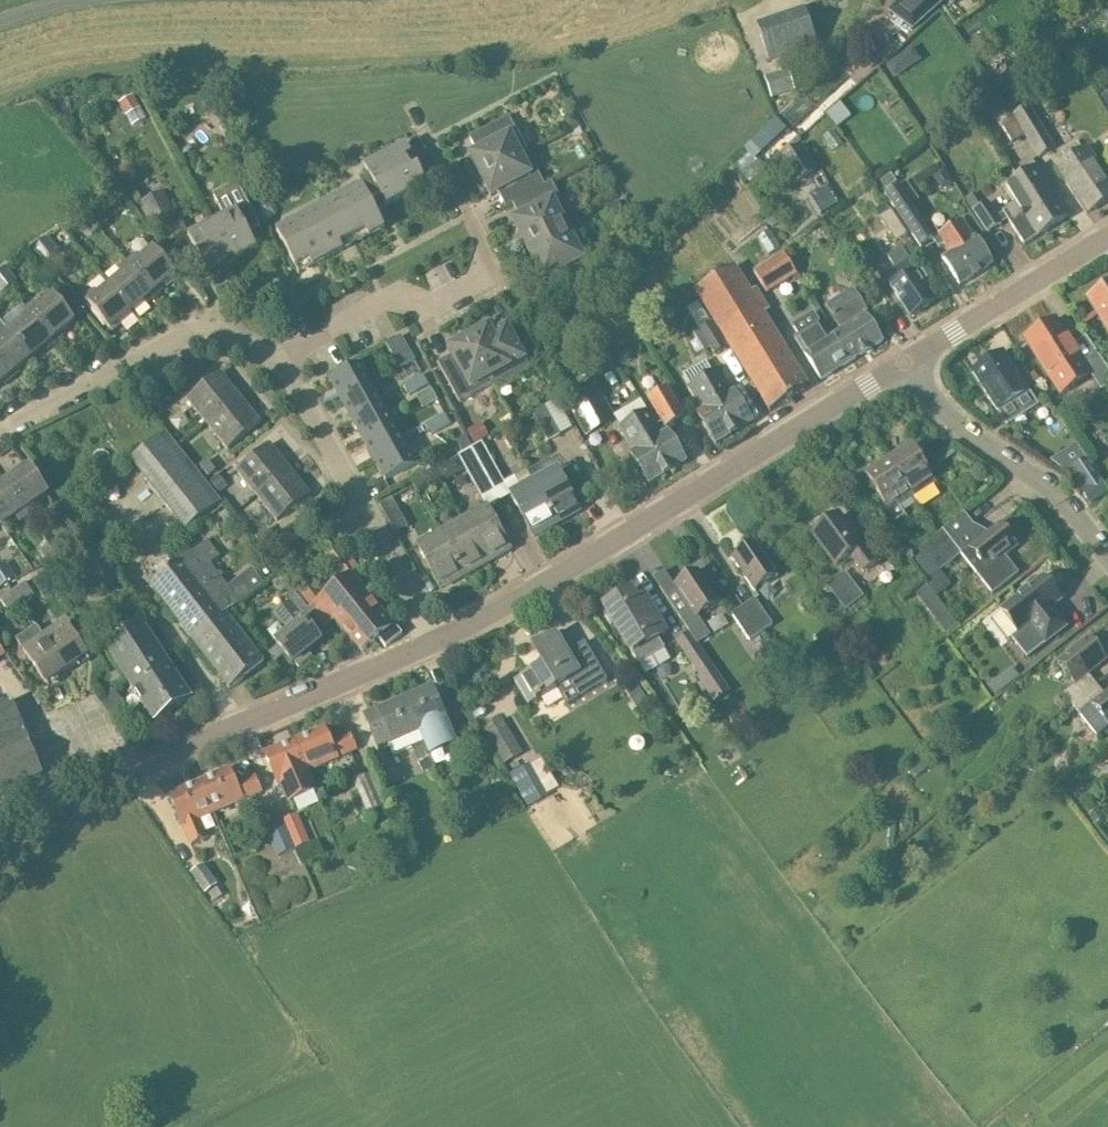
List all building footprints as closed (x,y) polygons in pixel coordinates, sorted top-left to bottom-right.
[(913,29),(945,0),(900,0),(890,12),(913,29)] [(771,61),(818,45),(805,8),(758,24),(771,61)] [(900,55),(886,64),(896,78),(910,69),(900,55)] [(789,70),(765,78),(772,99),(796,91),(795,89),(789,70)] [(133,95),(119,103),(128,121),(143,113),(133,95)] [(1038,119),(1053,110),(1046,99),(1035,107),(1039,113),(1036,115),(1030,106),(1014,116),(1015,118),(1014,118),(1040,158),(1056,147),(1038,119)] [(566,117),(564,123),(568,131),(580,125),(574,113),(566,117)] [(481,176),(529,151),(510,116),(470,137),(478,152),(471,155),(481,176)] [(1040,158),(1014,118),(1003,126),(1013,143),(1025,135),(1039,158),(1040,158)] [(428,184),(407,144),(366,166),(371,176),(360,182),(365,190),(349,198),(348,196),(323,209),(324,211),(292,228),(291,225),(278,232),(297,267),(310,260),(313,267),(344,250),(341,244),(366,231),(370,237),(386,229),(377,211),(428,184)] [(802,146),(780,160),(796,185),(818,171),(802,146)] [(1107,199),(1107,176),(1088,147),(1057,169),(1087,213),(1107,199)] [(546,185),(529,151),(481,176),(492,196),(499,193),(507,207),(514,203),(513,203),(546,185)] [(1051,228),(1070,216),(1039,168),(1020,180),(1051,228)] [(942,170),(933,176),(940,187),(946,188),(952,184),(942,170)] [(1026,244),(1051,228),(1020,180),(1007,188),(1018,205),(1005,212),(1026,244)] [(524,241),(571,216),(553,181),(546,185),(513,203),(514,203),(520,217),(513,220),(524,241)] [(934,240),(936,238),(931,232),(913,204),(920,200),(907,181),(900,186),(900,184),(885,194),(921,248),(934,240)] [(226,217),(214,224),(234,262),(258,249),(249,232),(261,226),(242,189),(238,182),(214,195),(226,217)] [(819,214),(839,202),(828,183),(808,194),(819,214)] [(151,227),(176,214),(163,190),(139,202),(151,227)] [(620,201),(607,207),(614,220),(626,213),(620,201)] [(989,233),(1003,224),(989,203),(975,213),(989,233)] [(270,204),(260,209),(266,221),(276,216),(270,204)] [(884,204),(875,211),(880,219),(890,212),(884,204)] [(96,209),(89,215),(101,229),(108,223),(96,209)] [(897,244),(909,236),(892,211),(890,212),(880,219),(897,244)] [(89,215),(80,222),(92,236),(101,229),(89,215)] [(534,260),(582,236),(571,216),(524,241),(534,260)] [(936,229),(931,232),(936,238),(934,240),(939,248),(944,245),(950,255),(943,259),(961,286),(994,265),(977,238),(975,238),(974,239),(963,220),(940,235),(936,229)] [(186,227),(173,234),(177,241),(183,252),(195,246),(201,258),(209,274),(234,262),(214,224),(191,236),(186,227)] [(585,278),(600,271),(582,236),(534,260),(545,281),(552,277),(560,292),(561,291),(564,296),(588,284),(585,278)] [(48,239),(40,245),(51,258),(58,252),(48,239)] [(136,255),(127,263),(153,294),(175,276),(153,249),(140,259),(136,255)] [(911,318),(936,302),(909,262),(911,261),(903,249),(889,258),(895,267),(883,275),(911,318)] [(784,253),(754,272),(767,293),(797,274),(784,253)] [(123,274),(109,285),(132,312),(153,294),(127,263),(119,270),(123,274)] [(18,281),(6,267),(0,272),(0,276),(9,287),(18,281)] [(752,293),(736,267),(696,292),(770,412),(810,388),(765,315),(771,311),(758,290),(752,293)] [(9,287),(0,276),(0,293),(1,294),(9,287)] [(650,287),(641,279),(632,289),(641,297),(650,287)] [(94,291),(84,299),(110,330),(132,312),(109,285),(97,295),(94,291)] [(1088,300),(1107,330),(1107,287),(1088,300)] [(850,363),(883,343),(864,313),(867,311),(853,290),(827,307),(841,329),(833,335),(850,363)] [(35,302),(27,310),(31,314),(53,341),(74,323),(52,296),(39,307),(35,302)] [(10,331),(9,332),(32,359),(53,341),(31,314),(27,310),(19,316),(22,321),(10,331)] [(814,314),(794,327),(800,336),(799,337),(796,339),(823,381),(850,363),(834,336),(830,339),(814,314)] [(1025,339),(1025,340),(1049,378),(1061,397),(1087,380),(1097,395),(1107,388),(1107,370),(1096,352),(1083,360),(1081,358),(1057,320),(1057,319),(1025,339)] [(0,320),(0,364),(10,377),(32,359),(9,332),(10,331),(2,322),(0,320)] [(712,321),(699,329),(715,356),(728,348),(712,321)] [(530,364),(508,325),(494,333),(490,326),(470,337),(495,384),(530,364)] [(388,344),(387,345),(400,369),(416,360),(402,336),(400,337),(388,344)] [(460,402),(495,384),(470,337),(449,348),(453,355),(439,363),(460,402)] [(1011,428),(1041,408),(1032,394),(1033,393),(1006,352),(973,373),(1000,414),(1001,414),(1011,428)] [(707,361),(683,375),(691,388),(689,389),(703,413),(697,416),(716,446),(755,422),(737,392),(732,395),(717,372),(714,374),(707,361)] [(10,377),(0,364),(0,385),(10,377)] [(342,402),(371,386),(360,366),(331,382),(342,402)] [(242,397),(221,373),(188,400),(208,425),(242,397)] [(427,381),(424,376),(404,388),(407,392),(427,381)] [(407,392),(410,397),(429,385),(427,381),(407,392)] [(354,421),(382,405),(371,386),(342,402),(354,421)] [(666,429),(687,416),(670,387),(647,401),(666,429)] [(546,392),(544,398),(548,404),(558,399),(552,389),(546,392)] [(432,390),(418,398),(425,410),(439,401),(432,390)] [(590,396),(570,408),(586,437),(607,426),(590,396)] [(208,425),(229,450),(262,422),(242,397),(208,425)] [(365,441),(393,425),(382,405),(354,421),(365,441)] [(545,406),(533,414),(549,442),(561,435),(545,406)] [(663,433),(650,411),(639,418),(671,472),(687,462),(668,431),(663,433)] [(184,413),(172,422),(181,434),(192,425),(184,413)] [(449,420),(447,415),(427,426),(429,431),(449,420)] [(650,485),(671,472),(639,418),(620,429),(634,451),(631,453),(650,485)] [(429,431),(432,436),(452,424),(449,420),(429,431)] [(376,461),(404,445),(393,425),(365,441),(376,461)] [(479,427),(467,433),(474,446),(483,442),(486,440),(479,427)] [(159,497),(196,467),(168,432),(131,462),(159,497)] [(474,446),(470,448),(471,449),(500,502),(511,497),(512,496),(505,482),(483,442),(474,446)] [(290,469),(270,445),(237,472),(257,497),(290,469)] [(387,481),(416,465),(404,445),(376,461),(387,481)] [(914,498),(936,483),(912,446),(889,461),(914,498)] [(470,448),(458,455),(459,457),(466,470),(488,509),(500,502),(471,449),(470,448)] [(1107,494),(1107,489),(1087,457),(1072,467),(1085,487),(1080,491),(1092,506),(1107,494)] [(207,460),(200,466),(208,476),(215,471),(207,460)] [(897,522),(907,515),(901,506),(914,498),(889,461),(867,477),(897,522)] [(30,466),(8,481),(31,516),(39,510),(35,505),(50,495),(30,466)] [(186,531),(224,502),(196,467),(159,497),(186,531)] [(412,482),(418,494),(442,480),(436,468),(412,482)] [(257,497),(278,521),(311,494),(290,469),(257,497)] [(559,525),(583,511),(559,469),(535,483),(559,525)] [(512,496),(511,497),(535,538),(559,525),(535,483),(523,490),(515,476),(505,482),(512,496)] [(220,477),(212,484),(220,493),(228,486),(220,477)] [(0,486),(0,521),(0,522),(0,523),(3,527),(5,526),(18,517),(21,522),(31,516),(8,481),(0,486)] [(395,534),(408,527),(392,499),(380,506),(395,534)] [(488,509),(465,522),(490,564),(512,552),(488,509)] [(847,522),(842,515),(828,525),(823,524),(816,530),(815,535),(813,537),(838,570),(850,561),(863,576),(882,561),(870,546),(871,545),(851,519),(847,522)] [(466,578),(490,564),(465,522),(442,535),(466,578)] [(987,572),(980,578),(993,594),(1020,573),(1006,557),(1019,547),(1000,523),(969,548),(987,572)] [(272,537),(267,529),(256,538),(261,545),(272,537)] [(920,548),(930,561),(954,542),(943,529),(920,548)] [(443,591),(466,578),(442,535),(419,548),(443,591)] [(58,556),(67,550),(57,536),(48,543),(58,556)] [(227,587),(210,564),(221,556),(210,542),(152,587),(193,640),(227,615),(226,613),(265,586),(252,569),(227,587)] [(755,591),(778,575),(756,542),(732,558),(755,591)] [(930,561),(938,572),(962,553),(954,542),(930,561)] [(48,543),(39,549),(49,563),(58,556),(48,543)] [(930,561),(920,548),(908,557),(927,581),(938,572),(930,561)] [(0,567),(0,572),(8,583),(16,578),(6,563),(0,567)] [(677,589),(666,597),(691,633),(698,644),(711,635),(700,618),(721,604),(698,570),(675,586),(677,589)] [(0,589),(8,583),(0,572),(0,589)] [(292,588),(294,591),(313,615),(325,629),(336,620),(363,653),(377,642),(384,650),(403,634),(396,626),(395,627),(352,574),(321,598),(305,578),(292,588)] [(47,575),(35,584),(46,600),(58,592),(47,575)] [(845,575),(829,587),(845,608),(861,597),(845,575)] [(1027,659),(1068,628),(1053,609),(1061,602),(1043,577),(1001,610),(1019,633),(1012,639),(1027,659)] [(26,582),(13,591),(22,604),(35,595),(26,582)] [(914,592),(925,606),(936,597),(926,583),(914,592)] [(640,599),(634,589),(604,607),(607,612),(604,613),(611,625),(614,623),(632,654),(635,653),(641,664),(667,649),(661,637),(669,633),(647,595),(640,599)] [(13,591),(0,600),(9,613),(22,604),(13,591)] [(293,664),(322,641),(306,620),(313,615),(294,591),(287,597),(291,601),(274,614),(288,631),(275,641),(293,664)] [(755,599),(744,606),(762,633),(773,626),(755,599)] [(744,606),(732,614),(750,641),(762,633),(744,606)] [(230,688),(264,663),(227,615),(193,640),(230,688)] [(68,672),(88,658),(65,624),(45,638),(68,672)] [(165,656),(144,624),(106,649),(127,681),(165,656)] [(691,633),(677,642),(701,677),(714,668),(698,644),(691,633)] [(543,667),(516,683),(529,706),(557,690),(566,705),(608,680),(591,651),(573,662),(567,652),(557,635),(533,650),(543,667)] [(47,686),(68,672),(45,638),(24,652),(47,686)] [(1089,639),(1058,663),(1075,684),(1063,693),(1072,705),(1098,685),(1089,675),(1106,661),(1089,639)] [(155,724),(193,699),(165,656),(127,681),(155,724)] [(1013,669),(1001,678),(1008,688),(1021,678),(1013,669)] [(637,680),(624,687),(637,709),(649,702),(637,680)] [(1072,705),(1098,737),(1107,729),(1107,693),(1106,695),(1098,685),(1072,705)] [(434,688),(407,700),(421,732),(431,754),(458,743),(448,720),(434,688)] [(114,694),(105,700),(112,711),(122,705),(114,694)] [(43,775),(30,747),(32,746),(14,705),(13,703),(7,705),(2,695),(0,696),(0,794),(43,775)] [(407,700),(365,718),(379,750),(389,746),(393,755),(412,747),(424,774),(436,769),(430,755),(431,754),(421,732),(407,700)] [(502,720),(484,730),(504,764),(516,757),(503,734),(509,731),(502,720)] [(333,741),(327,727),(296,741),(310,772),(358,751),(350,734),(333,741)] [(1039,732),(1029,740),(1037,750),(1047,742),(1039,732)] [(316,790),(308,772),(310,772),(296,741),(265,754),(278,784),(281,783),(289,802),(316,790)] [(923,758),(909,769),(917,779),(931,768),(923,758)] [(529,766),(511,776),(528,807),(541,799),(535,790),(533,786),(539,783),(529,766)] [(237,783),(230,769),(199,783),(213,814),(264,791),(256,774),(237,783)] [(374,773),(354,782),(368,814),(388,805),(374,773)] [(192,845),(209,837),(201,820),(213,814),(199,783),(169,797),(192,845)] [(1098,807),(1088,814),(1094,823),(1104,815),(1098,807)] [(297,849),(311,843),(298,814),(284,820),(297,849)] [(279,858),(297,849),(284,820),(265,829),(279,858)] [(204,865),(192,873),(206,893),(218,884),(204,865)] [(215,901),(223,896),(218,888),(210,893),(215,901)]
